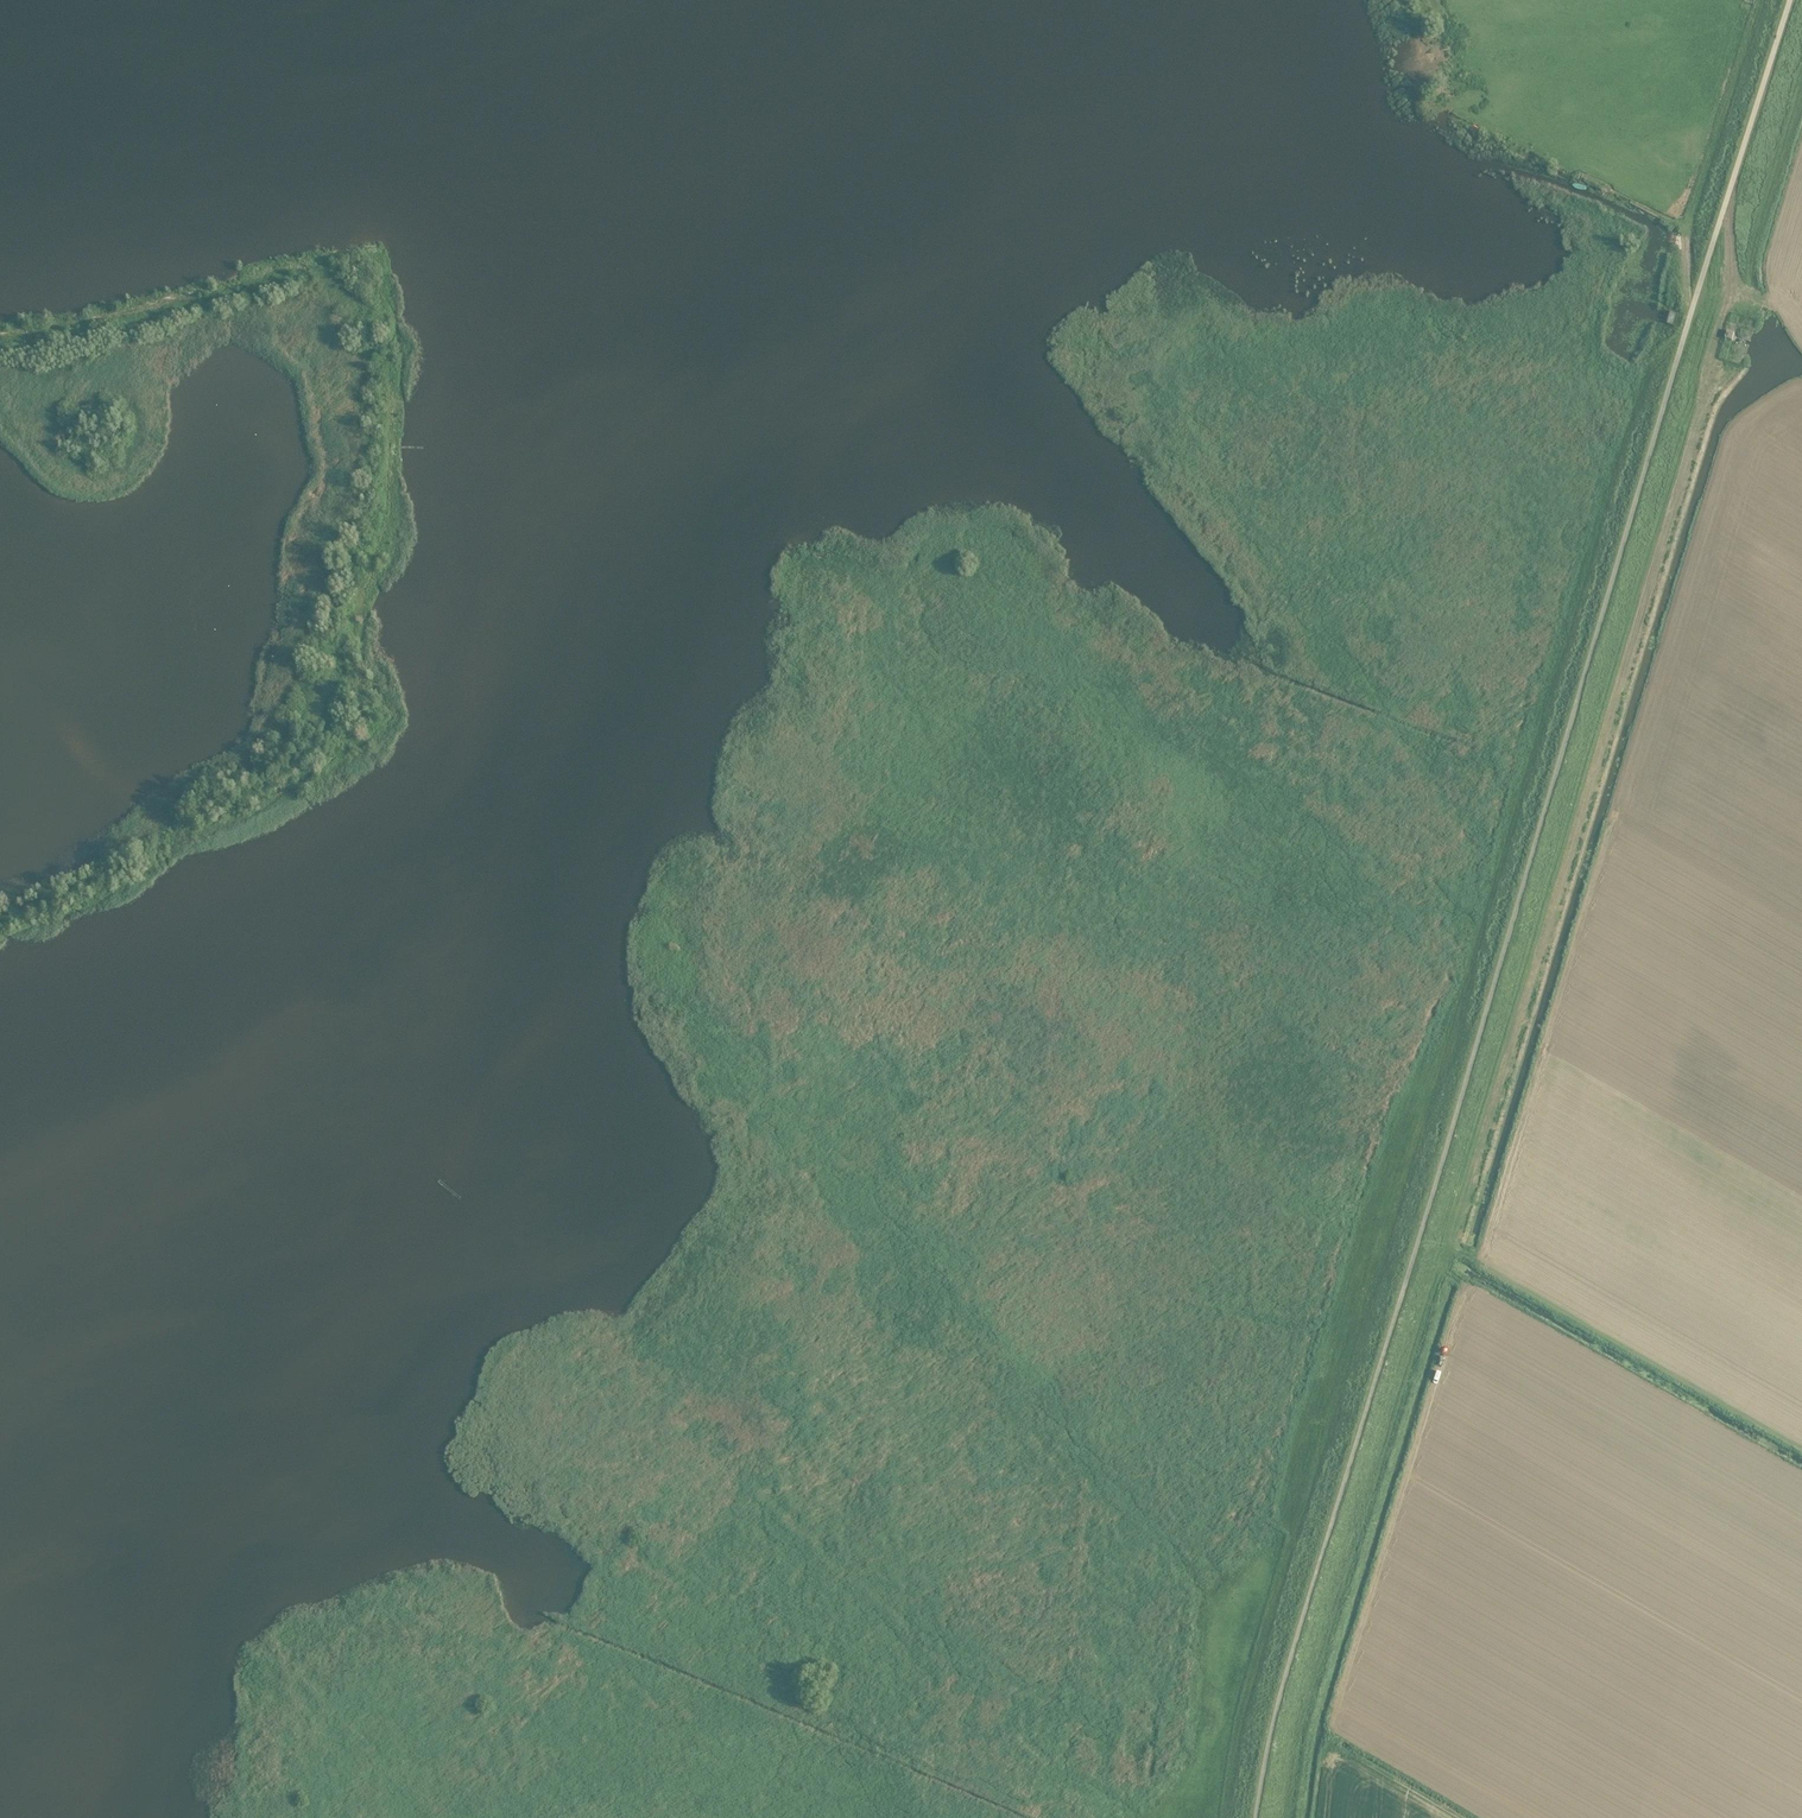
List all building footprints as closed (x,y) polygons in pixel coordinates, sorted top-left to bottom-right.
[(1673,305),(1670,313),(1679,317),(1683,310),(1673,305)] [(1730,338),(1733,329),(1726,327),(1724,336),(1730,338)]
